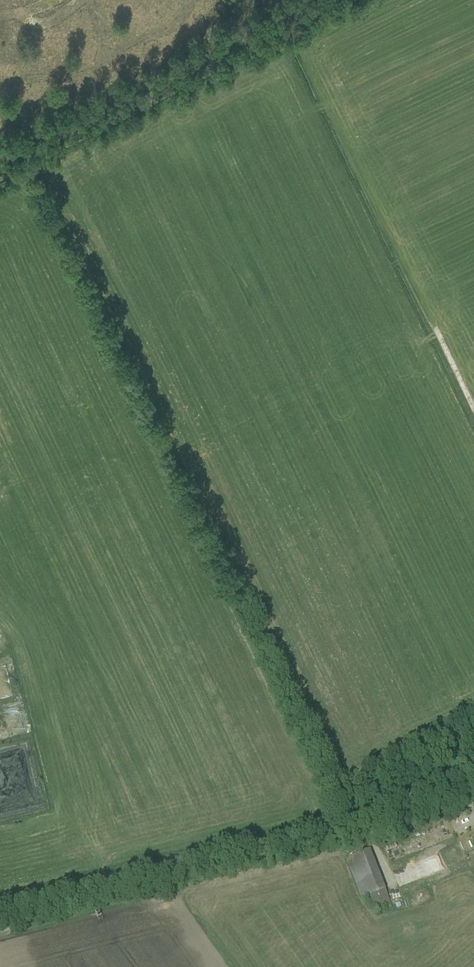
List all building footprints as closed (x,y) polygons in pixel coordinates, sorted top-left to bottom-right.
[(448,813),(450,819),(461,814),(459,808),(448,813)] [(375,912),(391,906),(369,851),(347,859),(363,899),(369,897),(375,912)]
